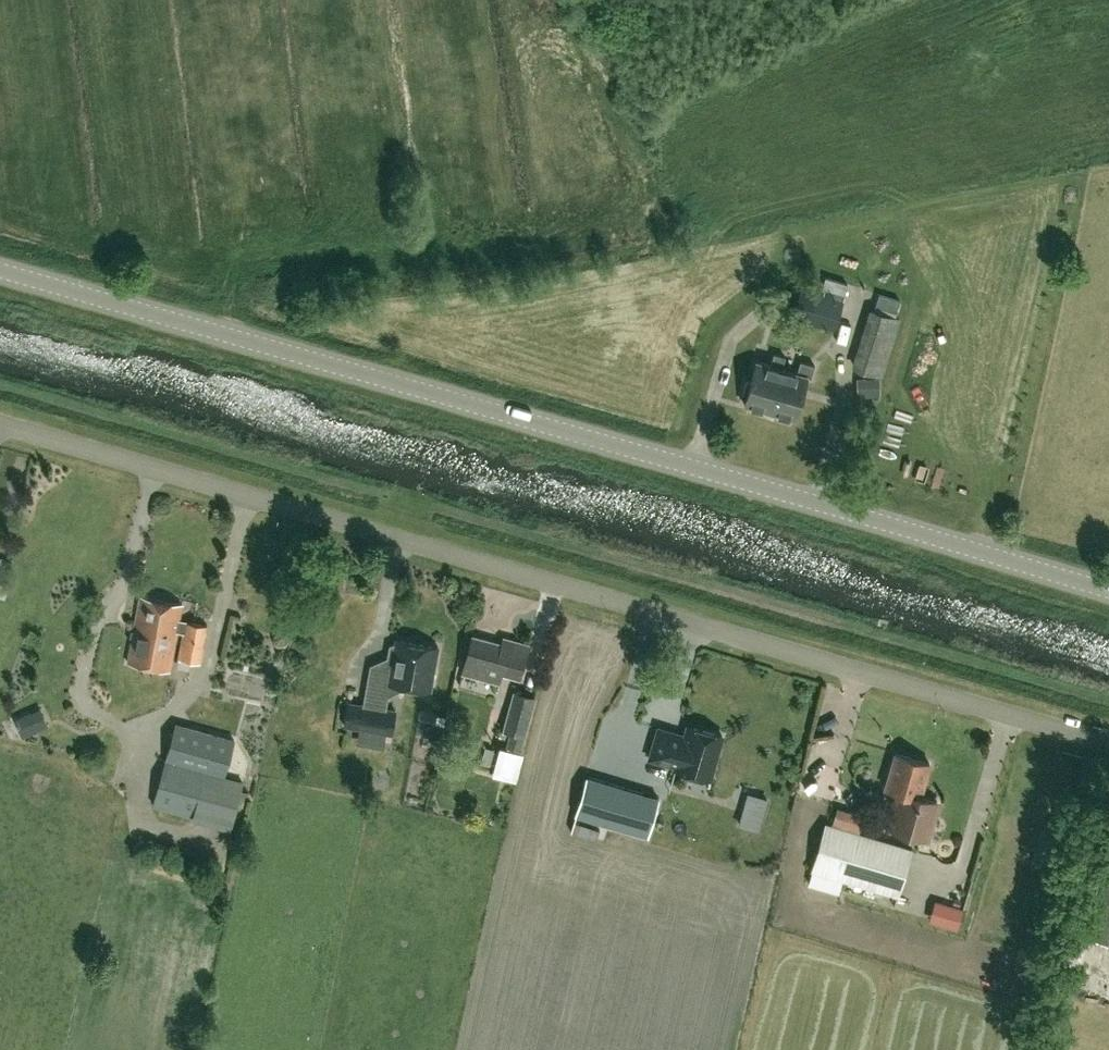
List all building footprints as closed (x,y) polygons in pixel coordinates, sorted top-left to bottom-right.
[(825,276),(821,288),(844,295),(848,283),(825,276)] [(803,285),(793,315),(834,330),(844,300),(803,285)] [(877,293),(873,305),(896,312),(899,300),(877,293)] [(757,305),(755,317),(775,319),(777,307),(757,305)] [(855,369),(880,377),(899,319),(874,311),(855,369)] [(779,374),(785,356),(774,353),(770,365),(757,361),(751,382),(746,381),(742,395),(746,396),(744,404),(768,411),(779,376),(779,374)] [(779,376),(768,411),(774,413),(773,417),(788,421),(789,417),(794,419),(807,376),(811,377),(814,364),(803,361),(799,373),(782,368),(785,356),(779,374),(779,376)] [(878,378),(856,379),(857,397),(878,396),(878,379),(878,378)] [(155,625),(178,630),(186,632),(181,658),(200,662),(208,624),(180,618),(183,604),(141,596),(134,628),(154,631),(155,625)] [(154,631),(134,628),(128,660),(170,669),(178,630),(155,625),(154,631)] [(520,676),(528,643),(509,638),(507,644),(473,635),(463,670),(499,680),(502,671),(520,676)] [(395,639),(395,643),(389,644),(385,668),(390,670),(388,682),(431,690),(438,646),(395,639)] [(507,710),(530,716),(536,697),(513,690),(507,710)] [(343,726),(392,734),(396,710),(347,702),(343,726)] [(21,737),(48,725),(40,707),(13,719),(21,737)] [(530,716),(507,710),(502,730),(509,733),(505,745),(520,750),(530,716)] [(176,722),(165,759),(224,776),(235,739),(176,722)] [(658,727),(649,758),(675,765),(675,768),(710,778),(722,735),(687,725),(684,735),(658,727)] [(500,746),(493,773),(515,779),(523,752),(500,746)] [(897,755),(888,787),(888,789),(900,793),(901,792),(920,797),(922,797),(931,765),(897,755)] [(224,776),(165,759),(153,803),(193,814),(194,809),(232,820),(244,782),(224,776)] [(669,791),(598,771),(587,808),(659,828),(669,791)] [(900,793),(888,789),(887,791),(901,795),(891,830),(929,841),(940,804),(922,799),(922,797),(920,797),(901,792),(900,793)] [(837,804),(834,819),(864,826),(868,812),(837,804)] [(900,897),(913,851),(828,826),(814,873),(900,897)] [(1103,871),(1084,937),(1108,944),(1108,872),(1103,871)] [(949,905),(943,923),(957,927),(962,909),(949,905)]
